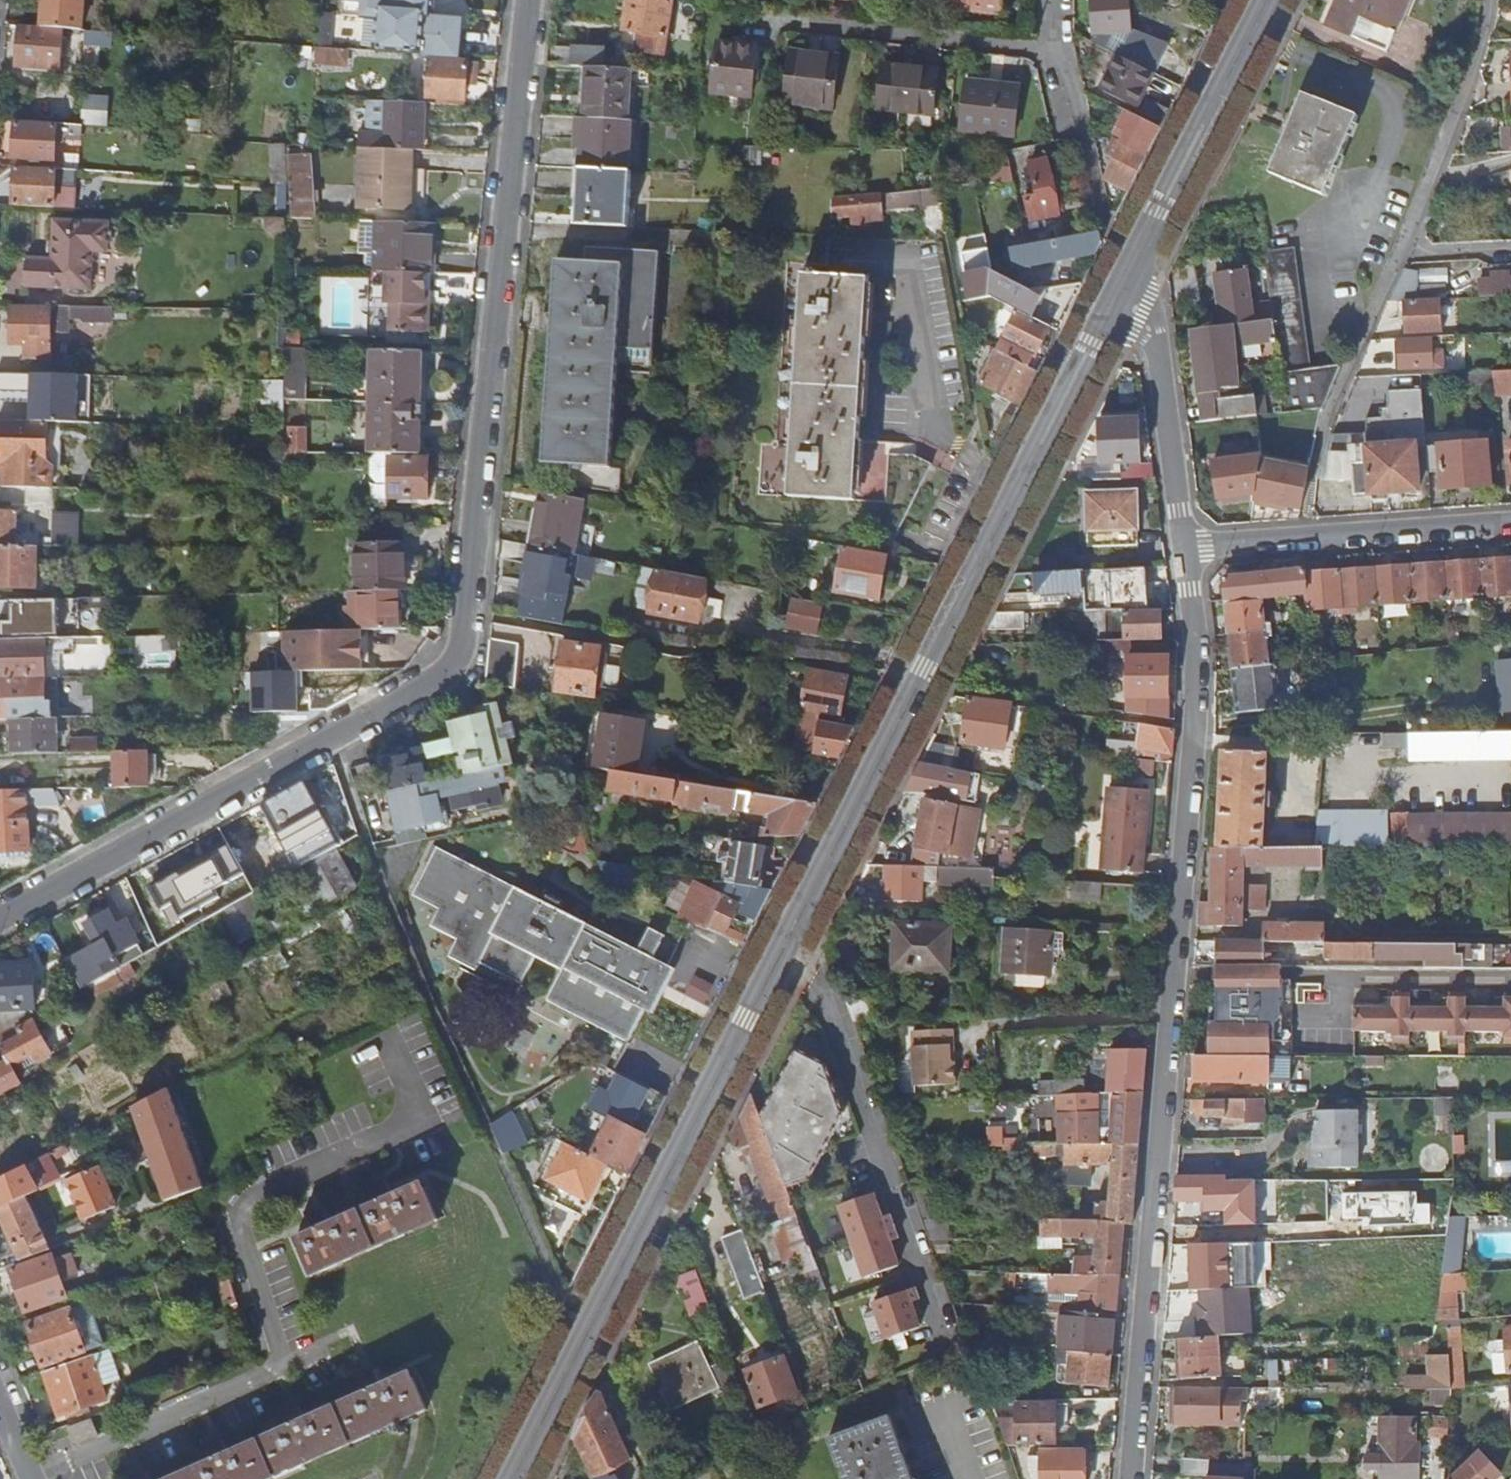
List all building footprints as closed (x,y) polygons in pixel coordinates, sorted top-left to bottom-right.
[(84,30),(86,0),(46,0),(44,27),(84,30)] [(462,59),(467,17),(435,15),(436,9),(437,0),(349,0),(348,17),(380,19),(377,50),(423,54),(423,56),(462,59)] [(625,31),(641,33),(639,50),(665,54),(673,1),(669,0),(630,0),(625,31)] [(976,2),(975,11),(1002,13),(1004,0),(952,0),(976,2)] [(1156,75),(1168,49),(1133,32),(1130,0),(1091,0),(1093,44),(1118,57),(1154,74),(1156,75)] [(1328,26),(1390,50),(1409,0),(1338,0),(1328,26)] [(117,33),(84,30),(44,27),(22,26),(19,66),(62,70),(64,39),(78,40),(108,42),(116,43),(117,33)] [(330,49),(350,51),(351,34),(332,32),(330,49)] [(720,43),(715,91),(754,96),(760,47),(720,43)] [(588,67),(606,68),(607,49),(576,47),(575,66),(588,67)] [(349,59),(350,51),(330,49),(327,48),(326,58),(330,58),(349,59)] [(793,51),(788,102),(814,105),(814,111),(834,114),(841,56),(793,51)] [(1154,74),(1118,57),(1101,91),(1136,109),(1154,74)] [(905,66),(905,61),(885,59),(880,107),(936,113),(940,70),(905,66)] [(440,99),(467,101),(468,81),(477,81),(478,65),(469,64),(432,62),(432,74),(424,73),(423,86),(431,87),(430,99),(440,99)] [(585,119),(636,121),(639,69),(606,68),(588,67),(585,119)] [(1501,70),(1501,84),(1510,83),(1510,69),(1501,70)] [(1020,86),(967,80),(962,128),(1014,134),(1020,86)] [(1302,92),(1271,173),(1328,195),(1337,171),(1360,114),(1302,92)] [(1170,111),(1147,99),(1138,117),(1160,128),(1170,111)] [(417,149),(425,149),(426,103),(372,101),(372,132),(362,132),(361,148),(362,148),(417,149)] [(1123,201),(1160,128),(1138,117),(1127,111),(1106,156),(1119,164),(1110,181),(1111,182),(1108,192),(1123,201)] [(583,168),(633,171),(636,121),(585,119),(583,168)] [(81,126),(58,124),(58,126),(17,123),(15,157),(56,160),(57,135),(80,137),(81,126)] [(1503,136),(1510,136),(1510,127),(1502,128),(1503,136)] [(1503,136),(1504,152),(1510,152),(1510,136),(1503,136)] [(290,184),(290,145),(273,144),(275,183),(290,184)] [(295,219),(315,220),(311,146),(290,145),(295,219)] [(417,149),(362,148),(360,207),(413,209),(413,204),(415,203),(427,204),(429,169),(416,169),(417,149)] [(1031,163),(1038,195),(1026,197),(1031,221),(1043,219),(1060,215),(1048,160),(1031,163)] [(1013,163),(986,168),(989,182),(1015,178),(1013,163)] [(15,206),(76,209),(78,169),(18,166),(15,206)] [(630,228),(633,171),(583,168),(580,226),(630,228)] [(928,193),(931,209),(941,207),(938,190),(928,193)] [(833,200),(833,218),(883,213),(881,196),(833,200)] [(278,239),(289,239),(289,219),(270,218),(269,228),(278,239)] [(110,223),(95,222),(56,220),(54,259),(29,259),(28,286),(92,289),(93,261),(93,251),(109,251),(110,223)] [(377,272),(389,273),(427,275),(434,275),(436,224),(379,222),(377,272)] [(1011,249),(1026,247),(1022,228),(1007,230),(1011,249)] [(1103,243),(1101,233),(1026,247),(1011,249),(1014,269),(1097,255),(1103,243)] [(1266,250),(1275,320),(1278,340),(1278,343),(1281,364),(1287,413),(1302,411),(1327,407),(1331,399),(1342,363),(1311,367),(1296,246),(1266,250)] [(586,249),(586,264),(557,262),(545,464),(611,468),(618,365),(652,367),(658,268),(659,253),(586,249)] [(289,268),(300,269),(301,258),(289,258),(289,268)] [(1245,304),(1254,303),(1249,270),(1240,271),(1245,304)] [(1256,322),(1254,303),(1245,304),(1240,271),(1217,274),(1221,307),(1222,317),(1214,318),(1215,328),(1191,331),(1199,397),(1221,393),(1220,390),(1233,388),(1230,375),(1239,374),(1238,370),(1235,346),(1278,340),(1275,320),(1256,322)] [(427,275),(389,273),(388,305),(394,305),(392,331),(426,333),(432,328),(432,310),(427,305),(427,291),(427,275)] [(1510,296),(1510,279),(1508,279),(1507,274),(1495,274),(1495,280),(1493,280),(1493,286),(1481,287),(1481,297),(1510,296)] [(853,548),(887,555),(900,528),(932,466),(914,456),(885,454),(886,442),(860,441),(871,279),(804,275),(789,496),(856,501),(853,548)] [(1004,277),(999,289),(1017,298),(1023,287),(1004,277)] [(1447,283),(1419,285),(1420,299),(1447,298),(1447,283)] [(1020,311),(1043,324),(1054,303),(1052,301),(1050,290),(1034,292),(1023,287),(1017,298),(999,289),(994,298),(1020,311)] [(1441,299),(1405,301),(1405,314),(1401,314),(1402,318),(1400,318),(1400,322),(1406,322),(1406,334),(1442,332),(1441,299)] [(135,308),(15,305),(13,341),(28,341),(27,353),(52,354),(53,342),(53,327),(66,327),(72,323),(72,318),(135,320),(135,308)] [(998,352),(1028,367),(1034,356),(1036,356),(1051,328),(1043,324),(1020,311),(998,352)] [(1471,336),(1447,338),(1447,346),(1472,345),(1471,336)] [(1438,356),(1433,356),(1433,339),(1398,340),(1399,370),(1434,368),(1434,362),(1438,361),(1438,356)] [(287,401),(303,401),(304,348),(288,347),(287,381),(287,401)] [(373,402),(422,403),(424,352),(375,350),(373,402)] [(982,384),(1020,404),(1037,372),(1028,367),(998,352),(982,384)] [(1495,371),(1496,395),(1510,394),(1510,370),(1495,371)] [(0,373),(0,411),(34,412),(35,374),(0,373)] [(1203,422),(1208,421),(1207,403),(1256,398),(1254,386),(1240,387),(1239,374),(1230,375),(1233,388),(1220,390),(1221,393),(1199,397),(1203,422)] [(73,391),(78,391),(78,375),(60,375),(60,391),(59,396),(73,396),(73,391)] [(1429,472),(1427,446),(1424,389),(1390,390),(1391,406),(1384,407),(1385,417),(1369,418),(1371,435),(1371,446),(1352,448),(1354,487),(1355,494),(1430,489),(1429,472)] [(1208,421),(1258,416),(1256,398),(1207,403),(1208,421)] [(421,454),(422,403),(373,402),(372,454),(379,454),(392,454),(421,454)] [(1258,416),(1208,421),(1213,468),(1250,464),(1248,441),(1305,436),(1302,411),(1287,413),(1258,416)] [(55,487),(56,464),(49,464),(50,421),(0,419),(0,456),(5,456),(4,486),(55,487)] [(1124,463),(1125,480),(1156,479),(1154,467),(1141,467),(1141,463),(1140,421),(1100,422),(1101,464),(1124,463)] [(292,427),(291,453),(303,453),(307,453),(308,428),(292,427)] [(1371,435),(1335,437),(1319,489),(1354,487),(1352,448),(1371,446),(1371,435)] [(1316,490),(1319,489),(1335,437),(1331,438),(1318,477),(1316,490)] [(1427,446),(1429,472),(1441,472),(1442,488),(1490,485),(1488,442),(1427,446)] [(286,462),(286,464),(303,464),(303,453),(291,453),(286,453),(286,462)] [(392,454),(379,454),(370,462),(370,477),(376,484),(391,484),(391,498),(405,498),(405,503),(411,503),(411,498),(428,499),(429,460),(392,459),(392,454)] [(1309,470),(1265,461),(1260,473),(1255,499),(1258,506),(1268,508),(1275,503),(1301,509),(1309,470)] [(534,547),(575,554),(585,499),(544,491),(534,547)] [(1138,492),(1088,494),(1089,547),(1139,546),(1138,492)] [(16,546),(19,511),(0,510),(0,545),(16,546)] [(54,546),(79,547),(80,514),(55,513),(54,546)] [(400,590),(419,589),(418,558),(404,558),(403,541),(355,543),(356,591),(400,590)] [(0,545),(0,587),(39,589),(41,546),(16,546),(0,545)] [(571,577),(577,579),(581,555),(575,554),(534,547),(528,545),(521,580),(534,583),(531,596),(549,599),(550,592),(567,596),(571,577)] [(889,555),(887,555),(853,548),(846,547),(842,566),(835,564),(834,571),(841,572),(837,592),(880,600),(889,555)] [(581,555),(577,579),(592,581),(597,558),(581,555)] [(1510,593),(1510,558),(1479,560),(1482,600),(1489,599),(1488,594),(1510,593)] [(1477,600),(1482,600),(1479,560),(1444,563),(1446,597),(1476,595),(1477,600)] [(1419,600),(1446,597),(1444,563),(1409,565),(1412,606),(1419,604),(1419,600)] [(1407,606),(1412,606),(1409,565),(1374,568),(1377,603),(1406,600),(1407,606)] [(1125,611),(1149,611),(1147,568),(1085,571),(1084,577),(1106,578),(1107,612),(1125,611)] [(1349,605),(1377,603),(1374,568),(1340,571),(1343,610),(1350,609),(1349,605)] [(1267,594),(1306,591),(1305,573),(1304,569),(1265,573),(1267,594)] [(699,622),(707,580),(674,573),(658,570),(649,612),(699,622)] [(1006,596),(1085,591),(1084,577),(1085,571),(1017,575),(1006,596)] [(1338,611),(1343,610),(1340,571),(1305,573),(1306,591),(1307,608),(1337,605),(1338,611)] [(1263,595),(1267,594),(1265,573),(1224,577),(1227,599),(1263,595)] [(519,594),(531,596),(534,583),(521,580),(519,594)] [(402,629),(400,590),(356,591),(353,591),(354,607),(359,607),(359,630),(362,630),(402,629)] [(550,592),(549,599),(566,603),(567,596),(550,592)] [(88,596),(88,608),(116,607),(115,595),(88,596)] [(1231,633),(1273,628),(1272,614),(1265,616),(1263,595),(1227,599),(1231,633)] [(59,638),(76,638),(76,619),(72,619),(72,615),(71,598),(26,599),(26,617),(40,616),(40,639),(59,638)] [(823,606),(790,600),(785,629),(818,635),(823,606)] [(1162,610),(1149,611),(1125,611),(1126,641),(1128,641),(1162,640),(1162,610)] [(1106,641),(1126,641),(1125,611),(1107,612),(1107,620),(1106,641)] [(1100,620),(1107,620),(1107,612),(1085,612),(1078,612),(1078,622),(1100,622),(1100,620)] [(1025,630),(1025,613),(997,613),(988,630),(1025,630)] [(491,623),(489,639),(520,645),(523,629),(491,623)] [(1275,643),(1273,628),(1231,633),(1235,667),(1277,663),(1283,662),(1282,656),(1270,658),(1268,643),(1275,643)] [(363,670),(362,630),(359,630),(287,632),(288,672),(363,670)] [(179,636),(138,634),(137,659),(178,660),(179,636)] [(82,638),(82,650),(106,650),(105,642),(105,637),(82,638)] [(82,653),(82,650),(82,638),(76,638),(59,638),(60,654),(82,653)] [(30,679),(29,639),(0,640),(0,680),(30,679)] [(1510,732),(1510,639),(1502,640),(1506,693),(1501,693),(1502,708),(1508,707),(1509,720),(1510,732)] [(1126,641),(1106,641),(1107,657),(1128,657),(1128,641),(1126,641)] [(559,693),(596,697),(601,649),(564,645),(559,693)] [(1369,653),(1353,655),(1354,665),(1370,663),(1369,653)] [(485,686),(528,692),(532,663),(487,656),(485,681),(485,686)] [(1168,673),(1167,668),(1163,668),(1163,658),(1128,657),(1128,697),(1169,697),(1169,673),(1168,673)] [(139,663),(139,671),(176,670),(176,662),(139,663)] [(1277,663),(1235,667),(1239,712),(1282,707),(1277,663)] [(820,721),(821,721),(822,714),(842,718),(849,677),(810,670),(795,751),(815,754),(820,721)] [(31,720),(30,679),(0,680),(0,721),(16,720),(31,720)] [(1012,705),(970,699),(964,742),(1006,748),(1012,705)] [(463,752),(468,775),(501,767),(513,764),(499,704),(478,708),(480,717),(451,724),(454,739),(449,741),(453,754),(463,752)] [(615,772),(638,775),(646,723),(606,717),(597,768),(615,772)] [(58,719),(31,720),(16,720),(17,755),(60,754),(58,719)] [(1413,733),(1510,732),(1509,720),(1413,721),(1413,733)] [(815,754),(840,758),(855,728),(821,721),(820,721),(815,754)] [(1141,724),(1138,745),(1138,749),(1174,754),(1176,729),(1141,724)] [(1280,735),(1292,734),(1292,726),(1280,726),(1280,735)] [(1510,732),(1413,733),(1385,733),(1385,747),(1410,747),(1410,758),(1510,758),(1510,732)] [(72,753),(99,753),(98,739),(72,740),(72,753)] [(1117,756),(1136,757),(1138,749),(1138,745),(1119,743),(1117,756)] [(395,791),(429,783),(424,761),(428,760),(425,746),(400,752),(401,757),(384,761),(391,792),(395,791)] [(1317,847),(1320,813),(1326,756),(1326,749),(1313,748),(1303,847),(1317,847)] [(1173,762),(1174,754),(1138,749),(1136,757),(1139,758),(1156,760),(1173,762)] [(152,788),(152,751),(119,752),(120,789),(152,788)] [(1221,848),(1264,847),(1265,817),(1272,817),(1273,788),(1267,788),(1269,753),(1226,751),(1221,848)] [(1156,760),(1139,758),(1137,772),(1154,773),(1156,760)] [(977,802),(981,775),(981,774),(922,762),(906,792),(926,792),(977,802)] [(504,783),(501,767),(468,775),(429,783),(395,791),(407,845),(426,840),(424,827),(443,822),(437,799),(453,796),(457,809),(479,805),(480,809),(501,804),(497,785),(504,783)] [(816,804),(638,775),(615,772),(612,790),(677,801),(676,804),(703,809),(707,804),(724,807),(723,812),(741,815),(742,809),(751,811),(751,812),(771,816),(767,838),(800,837),(816,804)] [(304,867),(341,846),(305,780),(262,805),(299,869),(304,867)] [(1110,786),(1102,868),(1143,872),(1150,789),(1110,786)] [(19,852),(33,852),(30,805),(63,804),(55,792),(58,792),(57,790),(0,791),(0,854),(11,853),(19,852)] [(925,798),(913,864),(948,864),(949,854),(971,858),(981,810),(925,798)] [(1323,847),(1354,846),(1354,814),(1320,813),(1317,847),(1323,847)] [(1388,814),(1354,814),(1354,846),(1389,847),(1388,814)] [(1510,846),(1510,816),(1388,814),(1389,847),(1510,846)] [(1269,847),(1283,847),(1284,838),(1270,838),(1269,847)] [(737,876),(748,877),(762,880),(767,849),(735,842),(736,839),(715,840),(716,848),(723,847),(734,847),(732,855),(727,855),(727,859),(731,860),(728,874),(737,876)] [(229,844),(151,886),(163,907),(173,904),(180,918),(219,898),(214,888),(245,873),(229,844)] [(545,904),(432,846),(424,862),(428,864),(412,896),(438,909),(430,927),(456,940),(448,956),(518,992),(539,951),(565,964),(546,1001),(629,1044),(668,967),(653,959),(665,937),(650,929),(638,952),(559,911),(562,904),(548,897),(545,904)] [(1269,847),(1264,847),(1221,848),(1213,848),(1213,903),(1201,901),(1199,925),(1245,926),(1245,911),(1266,911),(1267,889),(1245,888),(1245,866),(1323,866),(1323,847),(1317,847),(1303,847),(1283,847),(1269,847)] [(238,903),(223,911),(240,942),(257,933),(259,936),(269,931),(270,933),(357,887),(337,849),(304,867),(317,892),(314,893),(305,906),(277,921),(269,919),(269,918),(267,919),(265,915),(268,914),(259,898),(261,897),(258,892),(238,903)] [(635,867),(600,863),(611,891),(626,896),(635,867)] [(995,885),(996,877),(996,869),(912,866),(888,866),(887,902),(923,903),(923,882),(937,883),(937,885),(984,886),(984,884),(995,885)] [(735,884),(746,886),(748,877),(737,876),(735,884)] [(1100,895),(1100,881),(1075,880),(1075,894),(1100,895)] [(679,918),(708,929),(709,926),(725,934),(739,903),(745,906),(741,914),(757,921),(773,891),(728,884),(723,895),(696,884),(679,918)] [(951,927),(897,924),(895,967),(948,969),(951,927)] [(1265,941),(1326,941),(1326,925),(1266,925),(1265,941)] [(1051,973),(1053,956),(1053,949),(1061,949),(1064,949),(1064,933),(1006,930),(1004,971),(1051,973)] [(99,979),(120,968),(104,940),(84,951),(99,979)] [(1265,955),(1265,941),(1218,940),(1218,965),(1273,965),(1273,955),(1265,955)] [(1428,967),(1467,968),(1467,943),(1330,941),(1330,955),(1336,955),(1336,957),(1419,957),(1419,954),(1428,954),(1428,967)] [(1507,944),(1489,944),(1489,960),(1507,960),(1507,944)] [(1053,949),(1053,956),(1060,957),(1061,949),(1053,949)] [(89,985),(99,979),(84,951),(69,959),(85,987),(89,985)] [(129,963),(120,968),(99,979),(89,985),(95,996),(135,973),(129,963)] [(1218,965),(1216,965),(1216,1020),(1210,1020),(1211,1055),(1269,1055),(1277,1055),(1277,1040),(1283,1040),(1283,965),(1273,965),(1218,965)] [(15,1026),(35,1015),(32,1010),(35,1009),(33,966),(0,968),(0,1034),(15,1026)] [(1355,1003),(1355,1026),(1395,1027),(1395,1043),(1411,1044),(1411,1026),(1451,1027),(1451,1043),(1466,1044),(1467,1027),(1507,1027),(1506,1044),(1510,1044),(1510,994),(1507,994),(1507,1004),(1467,1003),(1467,994),(1451,994),(1451,1004),(1411,1004),(1411,994),(1395,994),(1395,1004),(1355,1003)] [(22,1084),(12,1066),(19,1062),(24,1071),(53,1055),(42,1034),(35,1021),(18,1030),(15,1026),(0,1034),(0,1048),(8,1062),(0,1066),(0,1096),(22,1084)] [(950,1046),(953,1046),(952,1029),(913,1031),(916,1085),(955,1083),(954,1057),(950,1057),(950,1046)] [(1115,1091),(1144,1093),(1148,1049),(1113,1046),(1110,1081),(1099,1081),(1099,1090),(1115,1091)] [(762,1118),(789,1188),(810,1181),(845,1112),(828,1065),(798,1049),(762,1118)] [(1211,1055),(1195,1055),(1196,1081),(1268,1081),(1269,1055),(1211,1055)] [(170,1090),(134,1109),(168,1201),(206,1187),(170,1090)] [(1144,1093),(1115,1091),(1112,1127),(1098,1130),(1099,1090),(1098,1090),(1038,1093),(1039,1106),(1058,1104),(1062,1144),(1063,1144),(1067,1144),(1114,1142),(1140,1144),(1144,1093)] [(799,1215),(789,1188),(762,1118),(753,1094),(731,1136),(738,1151),(751,1146),(773,1201),(776,1200),(784,1221),(799,1215)] [(1206,1099),(1206,1115),(1246,1115),(1246,1098),(1206,1099)] [(1202,1115),(1206,1115),(1206,1099),(1193,1099),(1193,1110),(1202,1110),(1202,1115)] [(1310,1164),(1316,1168),(1358,1168),(1357,1110),(1315,1111),(1316,1132),(1316,1145),(1309,1150),(1310,1164)] [(611,1120),(630,1129),(633,1123),(614,1114),(611,1120)] [(596,1150),(593,1156),(608,1164),(628,1174),(647,1137),(630,1129),(611,1120),(596,1150)] [(504,1153),(516,1149),(504,1122),(494,1124),(492,1126),(504,1153)] [(593,1156),(596,1150),(578,1141),(574,1147),(593,1156)] [(1133,1224),(1140,1144),(1114,1142),(1067,1144),(1067,1176),(1092,1176),(1092,1157),(1113,1158),(1110,1200),(1097,1199),(1096,1201),(1091,1201),(1090,1208),(1086,1208),(1084,1220),(1094,1220),(1124,1224),(1133,1224)] [(589,1201),(608,1164),(593,1156),(574,1147),(567,1143),(548,1180),(589,1201)] [(1064,1154),(1063,1144),(1062,1144),(1004,1146),(1004,1156),(1064,1154)] [(51,1154),(55,1162),(70,1153),(66,1146),(51,1154)] [(26,1196),(59,1180),(50,1164),(55,1162),(51,1154),(0,1181),(0,1208),(26,1196)] [(59,1180),(63,1178),(55,1162),(50,1164),(59,1180)] [(97,1167),(69,1180),(86,1219),(115,1206),(97,1167)] [(910,1175),(925,1217),(938,1217),(930,1193),(924,1193),(917,1175),(910,1175)] [(1177,1176),(1175,1199),(1225,1198),(1225,1196),(1255,1195),(1255,1180),(1225,1181),(1225,1176),(1177,1176)] [(368,1185),(370,1190),(388,1183),(385,1177),(368,1185)] [(324,1210),(307,1218),(313,1231),(296,1239),(313,1276),(403,1237),(439,1221),(422,1184),(394,1196),(388,1183),(370,1190),(376,1203),(330,1223),(324,1210)] [(840,1207),(867,1277),(900,1265),(874,1194),(840,1207)] [(26,1196),(0,1208),(0,1217),(21,1262),(52,1251),(26,1196)] [(813,1253),(803,1225),(787,1231),(763,1240),(751,1208),(741,1211),(737,1202),(733,1203),(743,1231),(761,1278),(780,1271),(777,1262),(806,1251),(807,1256),(814,1253),(813,1253)] [(304,1212),(307,1218),(324,1210),(322,1204),(304,1212)] [(1449,1272),(1461,1271),(1464,1214),(1450,1215),(1448,1234),(1442,1272),(1449,1272)] [(787,1231),(803,1225),(801,1221),(799,1215),(784,1221),(787,1231)] [(78,1232),(81,1240),(114,1229),(110,1219),(92,1226),(78,1232)] [(926,1219),(933,1239),(950,1239),(948,1219),(926,1219)] [(1073,1275),(1120,1275),(1124,1224),(1094,1220),(1084,1220),(1078,1220),(1040,1220),(1041,1237),(1064,1236),(1097,1240),(1096,1256),(1073,1256),(1073,1275)] [(766,1293),(761,1278),(743,1231),(723,1238),(746,1300),(766,1293)] [(1212,1296),(1225,1296),(1228,1257),(1191,1254),(1188,1294),(1212,1296)] [(13,1271),(28,1313),(68,1299),(63,1285),(79,1279),(73,1264),(58,1269),(54,1256),(13,1271)] [(1461,1271),(1449,1272),(1450,1290),(1471,1288),(1469,1271),(1461,1271)] [(692,1316),(712,1308),(699,1274),(679,1282),(692,1316)] [(1081,1311),(1116,1313),(1120,1275),(1073,1275),(1052,1275),(1051,1293),(1082,1293),(1081,1311)] [(909,1290),(876,1303),(889,1339),(922,1327),(909,1290)] [(99,1294),(83,1299),(90,1316),(105,1310),(99,1294)] [(1225,1296),(1212,1296),(1213,1313),(1246,1312),(1245,1305),(1251,1304),(1250,1300),(1245,1301),(1245,1296),(1225,1296)] [(1439,1302),(1437,1320),(1447,1319),(1449,1319),(1450,1302),(1439,1302)] [(72,1310),(30,1326),(44,1368),(87,1352),(72,1310)] [(1073,1352),(1113,1355),(1116,1313),(1081,1311),(1076,1311),(1073,1352)] [(1448,1328),(1452,1387),(1453,1387),(1465,1387),(1461,1327),(1448,1328)] [(1223,1335),(1180,1338),(1183,1378),(1225,1375),(1223,1335)] [(740,1385),(728,1361),(711,1368),(700,1346),(654,1366),(674,1409),(719,1387),(722,1394),(740,1385)] [(1063,1351),(1014,1347),(1013,1360),(1062,1364),(1063,1351)] [(1110,1387),(1113,1355),(1073,1352),(1071,1352),(1068,1384),(1110,1387)] [(93,1356),(45,1373),(60,1417),(107,1399),(93,1356)] [(785,1358),(748,1372),(761,1408),(799,1394),(785,1358)] [(354,1375),(357,1381),(375,1373),(372,1367),(354,1375)] [(394,1424),(400,1436),(404,1434),(399,1422),(426,1411),(410,1373),(380,1386),(375,1373),(357,1381),(363,1394),(358,1396),(311,1416),(304,1419),(299,1406),(281,1414),(287,1427),(227,1454),(222,1440),(205,1447),(210,1461),(207,1463),(201,1465),(169,1478),(270,1478),(394,1424)] [(1209,1387),(1172,1387),(1172,1405),(1177,1405),(1177,1423),(1240,1423),(1241,1400),(1209,1400),(1209,1387)] [(1431,1402),(1452,1402),(1453,1387),(1452,1387),(1431,1388),(1431,1402)] [(575,1442),(593,1478),(613,1478),(609,1472),(634,1460),(602,1390),(602,1391),(575,1442)] [(278,1408),(281,1414),(299,1406),(296,1400),(278,1408)] [(1056,1429),(1069,1429),(1069,1406),(1018,1407),(1018,1446),(1056,1445),(1056,1435),(1056,1429)] [(1382,1415),(1380,1478),(1429,1478),(1430,1446),(1422,1446),(1423,1416),(1382,1415)] [(1430,1436),(1449,1437),(1450,1418),(1431,1416),(1430,1436)] [(70,1429),(77,1446),(99,1435),(92,1420),(70,1429)] [(901,1449),(890,1420),(831,1443),(841,1470),(845,1468),(849,1478),(847,1478),(912,1478),(901,1449)] [(202,1442),(205,1447),(222,1440),(219,1434),(202,1442)] [(1086,1452),(1041,1453),(1042,1457),(1029,1457),(1028,1468),(1031,1478),(1086,1478),(1086,1452)] [(1502,1475),(1482,1453),(1454,1478),(1498,1478),(1502,1475)] [(1207,1475),(1245,1478),(1245,1465),(1209,1463),(1209,1459),(1184,1458),(1183,1474),(1207,1475)] [(4,1463),(0,1465),(0,1478),(11,1478),(4,1463)] [(145,1474),(142,1468),(124,1476),(125,1478),(134,1478),(145,1474)] [(638,1469),(628,1474),(630,1478),(642,1478),(638,1469)]
